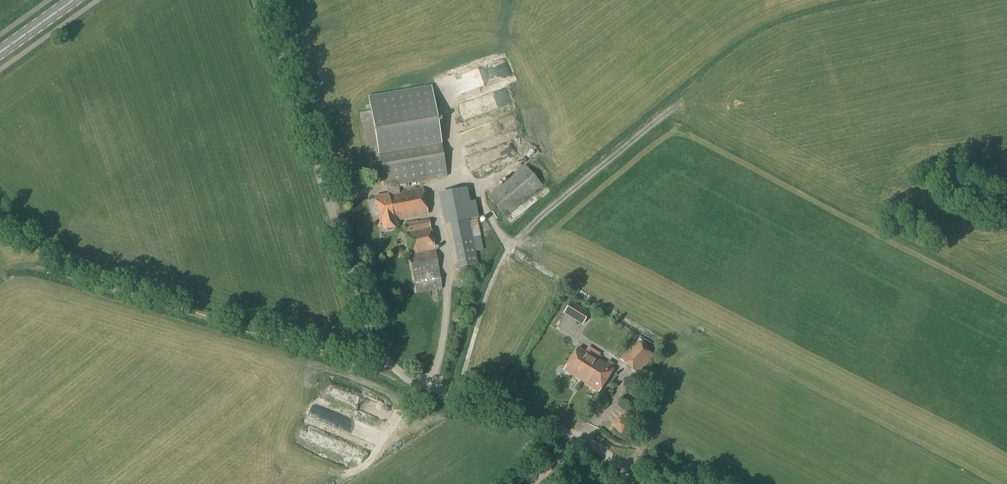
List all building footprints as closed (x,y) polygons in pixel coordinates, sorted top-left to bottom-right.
[(399,192),(398,186),(429,180),(447,177),(440,135),(431,85),(368,97),(376,146),(384,188),(386,188),(387,195),(374,197),(379,224),(381,224),(382,231),(396,228),(394,222),(428,215),(422,188),(399,192)] [(505,218),(542,186),(524,165),(487,197),(505,218)] [(447,207),(468,203),(466,189),(444,194),(447,207)] [(477,219),(450,224),(453,241),(459,269),(477,265),(478,265),(475,251),(473,238),(480,236),(477,219)] [(415,294),(442,289),(439,270),(434,250),(428,220),(403,225),(412,274),(415,294)] [(582,326),(589,313),(570,302),(563,314),(582,326)] [(458,311),(457,311),(456,311),(455,312),(454,312),(453,313),(452,314),(452,315),(452,316),(452,317),(452,318),(453,319),(453,320),(454,320),(454,321),(455,321),(456,321),(457,321),(458,321),(459,321),(460,320),(461,320),(461,319),(462,318),(462,317),(462,316),(462,315),(462,314),(461,313),(460,312),(459,312),(458,311)] [(636,375),(653,357),(635,340),(618,358),(636,375)] [(579,381),(594,358),(578,348),(563,371),(579,381)] [(598,393),(612,369),(594,358),(579,381),(598,393)] [(638,415),(630,406),(627,410),(626,409),(610,425),(620,435),(636,419),(636,418),(638,415)]
